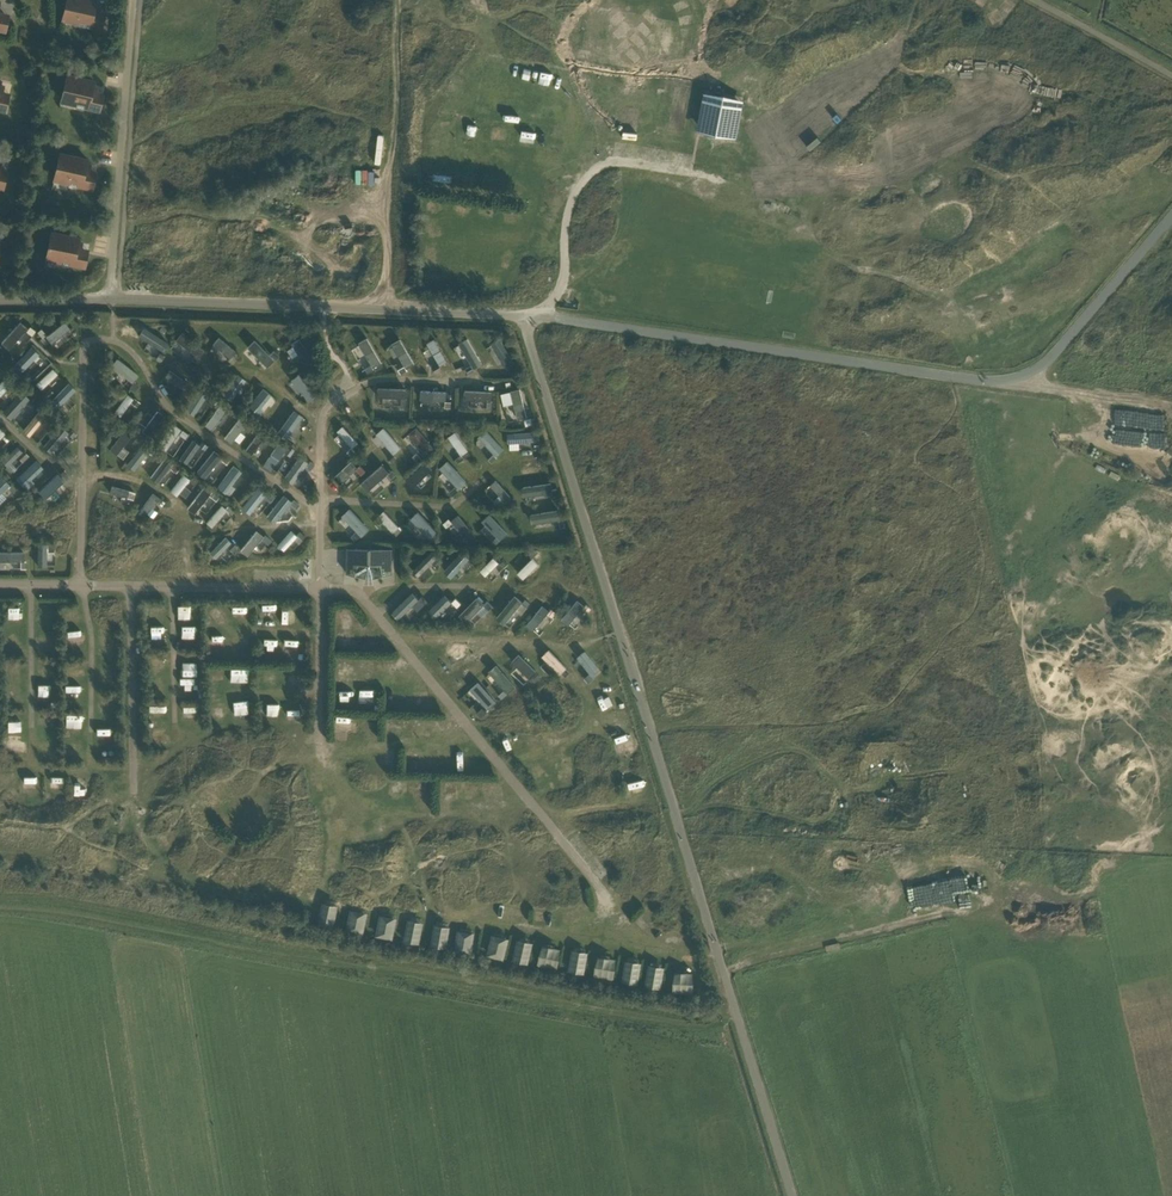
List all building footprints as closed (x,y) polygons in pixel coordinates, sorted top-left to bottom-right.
[(62,21),(76,24),(101,30),(104,16),(93,13),(94,9),(95,2),(96,0),(94,0),(67,0),(63,18),(62,21)] [(61,99),(60,102),(75,106),(99,112),(102,97),(95,95),(96,92),(97,86),(94,85),(94,83),(94,82),(75,77),(75,79),(66,77),(61,99)] [(5,112),(9,97),(1,95),(2,92),(3,86),(0,85),(0,111),(5,112)] [(709,95),(702,130),(731,136),(738,101),(709,95)] [(371,149),(371,161),(385,162),(386,150),(371,149)] [(54,177),(53,181),(68,184),(92,190),(95,175),(88,174),(89,170),(90,164),(86,163),(87,162),(87,160),(68,156),(68,157),(59,155),(54,177)] [(78,241),(79,238),(59,234),(59,236),(51,234),(46,256),(61,259),(60,263),(84,268),(87,253),(80,252),(82,242),(78,241)] [(28,330),(20,323),(1,344),(9,351),(28,330)] [(69,331),(63,323),(44,338),(51,346),(69,331)] [(205,351),(182,333),(176,342),(198,359),(205,351)] [(164,348),(147,337),(142,344),(160,355),(164,348)] [(236,352),(218,338),(211,347),(230,360),(236,352)] [(382,365),(367,339),(358,344),(371,365),(364,369),(367,374),(382,365)] [(315,362),(300,340),(291,345),(307,367),(315,362)] [(416,367),(400,340),(391,345),(404,367),(398,370),(401,376),(416,367)] [(448,364),(434,340),(426,345),(440,368),(448,364)] [(483,366),(467,340),(459,345),(474,371),(483,366)] [(500,340),(492,345),(508,371),(516,366),(500,340)] [(274,362),(254,341),(247,348),(267,369),(274,362)] [(39,355),(31,347),(12,367),(20,374),(39,355)] [(139,377),(117,360),(111,368),(133,384),(139,377)] [(57,374),(52,369),(35,386),(40,392),(57,374)] [(192,385),(170,371),(165,379),(187,393),(192,385)] [(317,396),(298,375),(290,382),(309,403),(317,396)] [(246,382),(237,376),(223,397),(232,403),(246,382)] [(5,378),(0,384),(0,397),(12,385),(5,378)] [(76,392),(68,384),(48,404),(55,411),(76,392)] [(407,388),(377,387),(377,397),(401,397),(401,407),(406,407),(407,388)] [(527,415),(519,387),(509,390),(517,418),(527,415)] [(22,389),(1,411),(10,418),(31,396),(22,389)] [(272,396),(263,389),(246,410),(259,420),(265,413),(261,410),(272,396)] [(491,389),(463,389),(463,399),(491,400),(491,389)] [(208,396),(199,390),(186,411),(194,417),(208,396)] [(446,400),(446,391),(420,390),(420,400),(446,400)] [(133,399),(127,395),(114,413),(120,417),(133,399)] [(228,410),(220,405),(205,426),(213,431),(228,410)] [(39,412),(22,431),(28,437),(45,418),(39,412)] [(165,417),(157,412),(141,432),(149,438),(165,417)] [(303,419),(293,412),(277,435),(287,442),(303,419)] [(247,424),(239,418),(224,438),(232,444),(247,424)] [(180,430),(172,424),(159,443),(167,449),(173,440),(180,430)] [(358,442),(342,424),(336,430),(352,447),(358,442)] [(401,446),(383,425),(375,432),(393,453),(401,446)] [(434,446),(416,426),(409,432),(420,445),(417,447),(424,455),(434,446)] [(61,427),(42,447),(51,454),(69,434),(61,427)] [(503,448),(485,428),(478,435),(494,452),(487,458),(492,463),(497,458),(495,455),(503,448)] [(536,430),(507,431),(507,441),(536,440),(536,430)] [(468,450),(455,431),(448,435),(460,454),(455,458),(458,463),(464,459),(461,455),(468,450)] [(132,437),(124,432),(109,452),(116,457),(132,437)] [(265,437),(258,432),(244,451),(251,456),(265,437)] [(192,440),(179,460),(187,465),(200,446),(192,440)] [(286,451),(278,445),(266,461),(263,466),(271,472),(286,451)] [(148,453),(141,447),(126,466),(133,472),(148,453)] [(21,454),(16,449),(1,462),(12,474),(29,458),(23,452),(21,454)] [(214,453),(197,474),(205,480),(222,459),(214,453)] [(519,458),(521,474),(530,473),(530,468),(546,466),(545,455),(519,458)] [(172,465),(164,459),(149,478),(158,484),(172,465)] [(306,465),(298,459),(285,479),(293,484),(306,465)] [(466,480),(447,459),(439,466),(458,487),(466,480)] [(350,460),(333,476),(340,483),(357,467),(350,460)] [(43,469),(35,461),(16,479),(28,491),(34,484),(30,481),(43,469)] [(431,470),(424,462),(405,479),(412,487),(431,470)] [(381,463),(360,481),(367,490),(387,472),(393,479),(397,475),(391,468),(389,471),(381,463)] [(232,468),(217,487),(224,492),(238,473),(232,468)] [(64,482),(56,474),(38,492),(46,500),(64,482)] [(191,480),(184,475),(169,492),(176,498),(191,480)] [(2,477),(0,479),(0,495),(10,485),(2,477)] [(513,499),(494,479),(489,484),(499,494),(493,499),(502,509),(513,499)] [(551,481),(521,485),(523,496),(551,491),(552,496),(557,495),(556,488),(552,489),(551,481)] [(133,501),(135,492),(111,486),(109,495),(133,501)] [(258,487),(242,509),(250,515),(267,494),(258,487)] [(210,495),(202,489),(187,509),(195,515),(210,495)] [(159,499),(152,495),(138,513),(144,518),(159,499)] [(283,497),(266,517),(275,524),(291,503),(283,497)] [(227,511),(221,506),(206,523),(212,528),(227,511)] [(349,507),(341,514),(356,530),(350,535),(355,540),(368,528),(349,507)] [(558,508),(529,513),(531,524),(558,520),(560,527),(565,526),(564,518),(560,519),(558,508)] [(383,510),(376,516),(396,535),(402,528),(383,510)] [(417,510),(409,517),(430,538),(437,531),(417,510)] [(459,512),(450,518),(459,530),(454,534),(460,543),(466,538),(473,533),(459,512)] [(492,517),(485,523),(500,539),(507,533),(492,517)] [(263,538),(255,531),(240,551),(248,557),(263,538)] [(297,537),(290,531),(277,547),(283,552),(297,537)] [(231,543),(225,537),(210,552),(216,558),(231,543)] [(47,545),(37,545),(37,569),(47,569),(47,545)] [(392,549),(347,548),(347,573),(366,578),(366,579),(367,577),(372,577),(372,579),(373,579),(373,578),(392,574),(392,549)] [(532,556),(517,571),(523,578),(538,563),(532,558),(537,553),(533,548),(529,553),(532,556)] [(431,549),(412,569),(418,575),(432,561),(437,567),(443,561),(431,549)] [(461,550),(443,570),(451,577),(469,557),(461,550)] [(23,552),(0,552),(0,563),(23,564),(23,552)] [(493,556),(480,569),(486,575),(499,562),(504,567),(508,563),(502,558),(498,561),(493,556)] [(412,591),(391,611),(398,618),(413,604),(418,610),(427,601),(421,594),(418,597),(412,591)] [(522,601),(514,594),(495,615),(503,622),(522,601)] [(429,611),(434,616),(449,602),(456,609),(460,605),(453,598),(449,601),(444,596),(429,611)] [(483,603),(476,596),(458,614),(466,621),(483,604),(489,610),(492,607),(485,601),(483,603)] [(576,600),(561,619),(569,625),(582,608),(587,612),(591,607),(586,603),(583,606),(576,600)] [(526,624),(533,630),(547,613),(552,617),(556,612),(551,608),(549,610),(543,604),(526,624)] [(240,657),(252,657),(252,645),(241,644),(240,657)] [(548,648),(542,654),(560,673),(561,672),(566,676),(570,672),(548,648)] [(584,650),(577,655),(590,672),(584,677),(588,682),(594,677),(592,674),(598,669),(584,650)] [(518,652),(511,659),(529,677),(530,676),(535,681),(541,675),(536,670),(518,652)] [(496,663),(488,669),(507,692),(515,685),(496,663)] [(232,666),(233,680),(251,679),(250,665),(232,666)] [(477,680),(471,686),(488,704),(494,698),(477,680)] [(361,687),(361,700),(375,701),(376,687),(361,687)] [(249,699),(235,699),(235,712),(250,712),(249,699)] [(113,727),(99,727),(98,737),(112,737),(113,727)] [(646,777),(630,780),(631,786),(647,784),(646,777)] [(338,905),(323,901),(317,921),(333,925),(338,905)] [(367,911),(350,907),(345,929),(363,933),(367,911)] [(397,917),(379,913),(374,934),(392,938),(397,917)] [(424,922),(407,918),(402,939),(419,943),(424,922)] [(450,926),(433,923),(433,924),(429,945),(445,948),(450,926)] [(475,931),(457,929),(454,950),(471,953),(475,931)] [(509,937),(491,933),(485,955),(503,959),(509,937)] [(533,941),(516,937),(511,959),(527,963),(533,941)] [(559,949),(543,946),(539,965),(555,968),(559,949)] [(586,952),(573,950),(569,970),(583,973),(586,952)] [(614,959),(598,956),(595,975),(611,978),(614,959)] [(639,964),(627,961),(622,981),(635,984),(639,964)] [(662,967),(650,965),(646,986),(657,988),(662,967)] [(690,992),(691,973),(675,972),(675,991),(690,992)]
